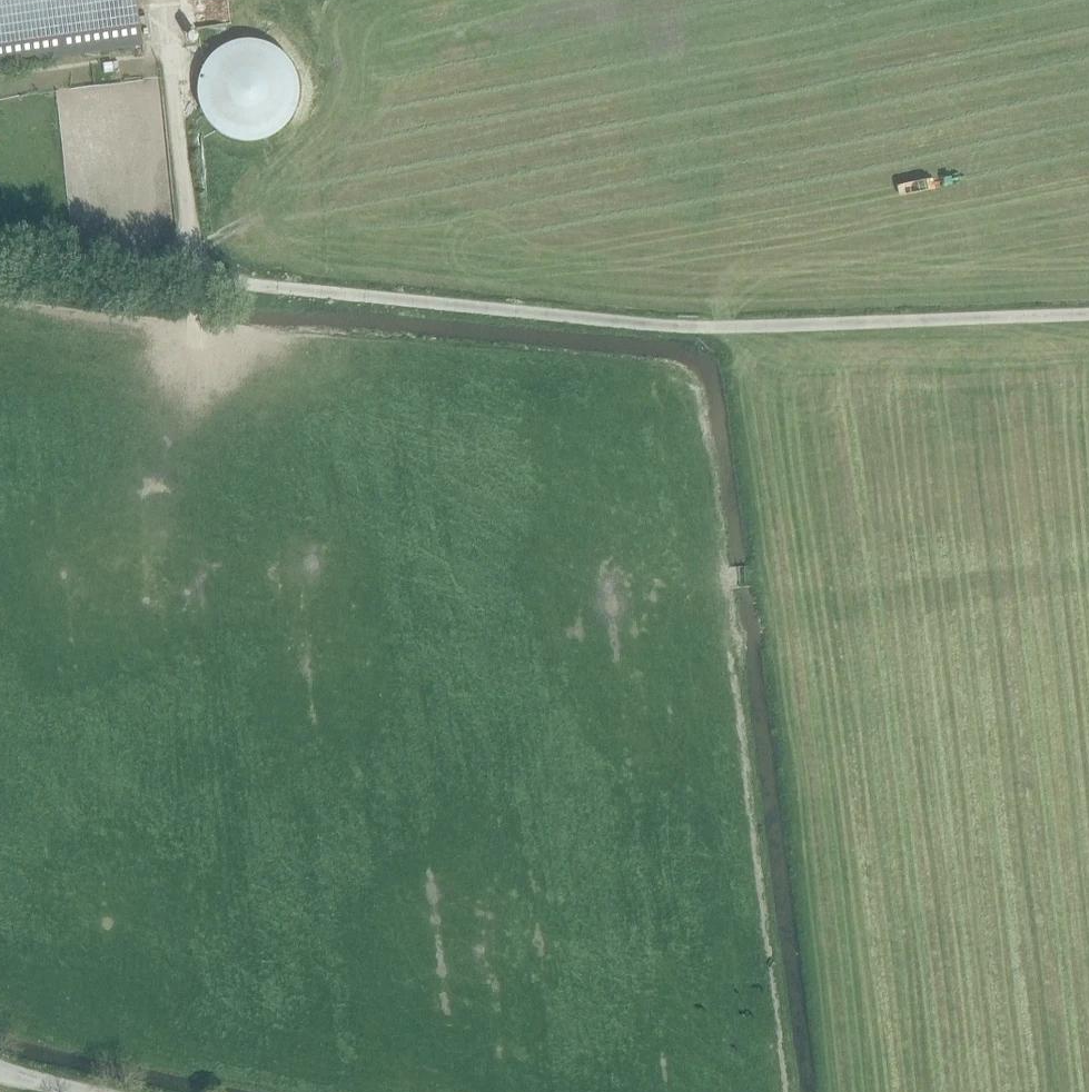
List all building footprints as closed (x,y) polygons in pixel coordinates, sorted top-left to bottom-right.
[(141,45),(135,0),(0,0),(0,65),(141,45)] [(201,22),(231,21),(230,0),(200,0),(201,22)] [(216,140),(294,142),(297,49),(218,48),(216,140)]
